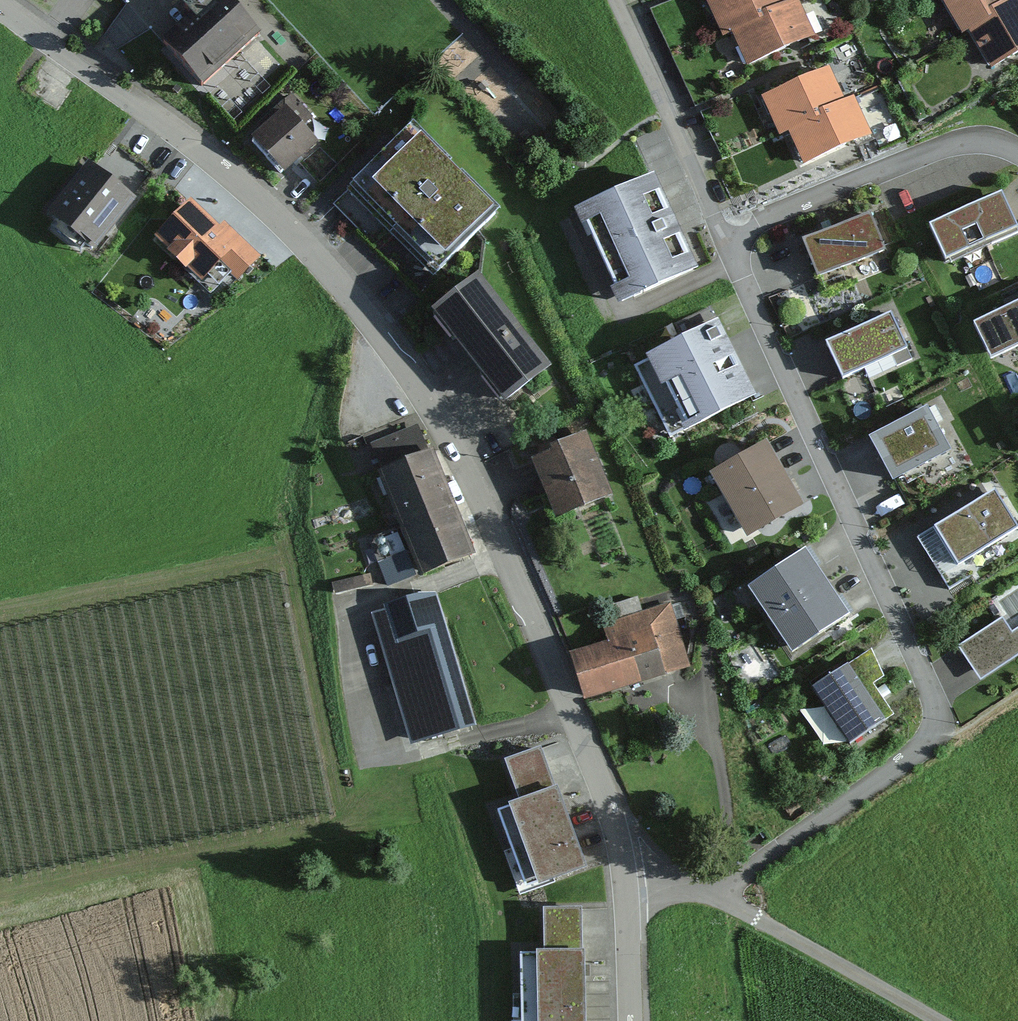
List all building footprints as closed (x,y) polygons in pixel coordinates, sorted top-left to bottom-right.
[(119,11),(130,0),(107,0),(119,11)] [(163,44),(203,89),(263,36),(231,0),(217,0),(212,5),(208,0),(189,0),(182,6),(193,18),(163,44)] [(733,33),(760,21),(758,17),(785,5),(783,0),(712,0),(708,2),(724,37),(733,33)] [(973,30),(992,19),(989,13),(1009,2),(1008,0),(946,0),(965,34),(973,30)] [(993,66),(1017,51),(1017,0),(1012,0),(1009,2),(989,13),(992,19),(973,30),(993,66)] [(733,33),(747,65),(810,37),(794,1),(785,5),(758,17),(760,21),(733,33)] [(779,134),(788,130),(815,118),(814,114),(841,102),(827,71),(764,99),(779,134)] [(788,130),(803,162),(865,134),(849,98),(841,102),(814,114),(815,118),(788,130)] [(258,139),(285,169),(313,145),(286,115),(258,139)] [(413,131),(339,206),(423,289),(497,214),(413,131)] [(93,167),(51,213),(92,249),(133,203),(93,167)] [(669,172),(567,211),(610,324),(712,285),(669,172)] [(930,229),(947,266),(1017,234),(1017,227),(1004,195),(930,229)] [(195,198),(155,240),(220,302),(260,261),(195,198)] [(887,221),(807,249),(824,298),(904,271),(887,221)] [(477,286),(438,316),(506,400),(544,369),(477,286)] [(977,326),(997,366),(1017,356),(1017,305),(977,326)] [(904,318),(829,347),(849,398),(924,369),(904,318)] [(714,330),(639,367),(673,436),(748,399),(714,330)] [(944,407),(872,438),(895,491),(967,461),(944,407)] [(585,443),(535,464),(558,519),(608,499),(585,443)] [(763,452),(717,479),(749,535),(796,508),(763,452)] [(435,456),(381,476),(420,578),(474,557),(435,456)] [(922,545),(947,593),(1017,557),(1017,531),(1004,503),(922,545)] [(751,590),(772,621),(823,586),(801,555),(751,590)] [(391,584),(406,576),(398,559),(382,567),(391,584)] [(338,591),(369,583),(366,573),(335,582),(338,591)] [(772,621),(793,652),(844,618),(823,586),(772,621)] [(437,602),(394,615),(431,740),(475,726),(437,602)] [(577,659),(591,700),(681,669),(661,613),(600,634),(605,649),(577,659)] [(961,646),(984,680),(1017,658),(1017,626),(1007,633),(999,621),(961,646)] [(870,667),(829,693),(874,762),(914,736),(870,667)] [(567,776),(496,800),(528,895),(599,871),(567,776)] [(530,952),(532,1020),(605,1020),(603,950),(530,952)]
